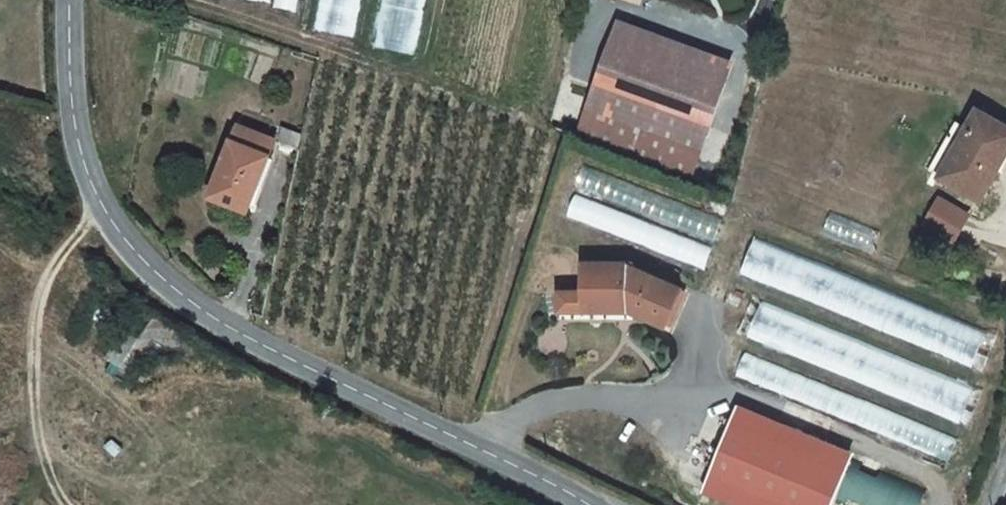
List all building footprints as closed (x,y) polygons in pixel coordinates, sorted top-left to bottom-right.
[(298,9),(300,0),(274,0),(274,5),(298,9)] [(310,28),(352,36),(359,0),(316,0),(310,28)] [(373,48),(415,54),(424,0),(381,0),(373,48)] [(731,62),(616,20),(574,133),(690,175),(731,62)] [(1005,129),(1005,125),(966,106),(933,173),(976,193),(1005,129)] [(269,132),(232,115),(203,185),(241,202),(269,132)] [(295,145),(300,126),(279,117),(277,138),(295,145)] [(583,165),(574,189),(712,243),(721,219),(583,165)] [(576,195),(567,218),(705,271),(714,248),(576,195)] [(965,210),(936,196),(923,223),(953,237),(965,210)] [(821,232),(872,253),(881,232),(830,211),(821,232)] [(738,274),(970,368),(986,330),(753,236),(738,274)] [(585,254),(582,284),(599,286),(598,295),(628,298),(628,306),(660,323),(679,286),(633,263),(633,259),(585,254)] [(580,302),(628,306),(628,298),(598,295),(599,286),(582,284),(580,302)] [(746,337),(958,425),(974,387),(762,299),(746,337)] [(735,377),(945,462),(955,439),(745,353),(735,377)] [(696,485),(743,504),(824,504),(845,457),(822,447),(818,456),(726,416),(696,485)] [(850,504),(918,504),(925,489),(851,459),(835,499),(850,504)]
